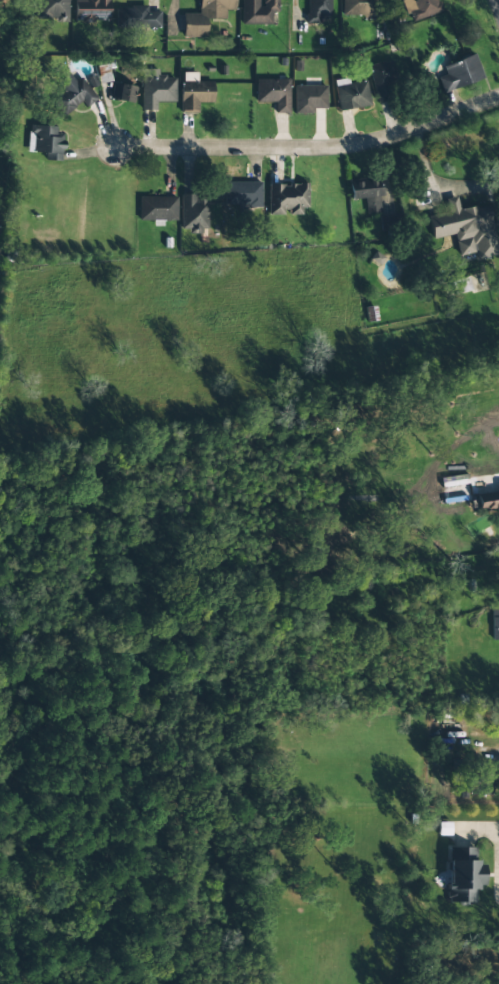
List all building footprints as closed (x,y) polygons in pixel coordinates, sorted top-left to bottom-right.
[(35,20),(68,21),(68,0),(35,0),(35,20)] [(74,20),(109,20),(109,0),(75,0),(74,20)] [(198,14),(183,14),(183,38),(206,38),(206,19),(225,20),(225,10),(235,10),(235,0),(198,0),(198,14)] [(241,24),(272,25),(272,12),(278,12),(278,0),(262,0),(262,7),(258,6),(259,0),(242,0),(241,24)] [(307,23),(320,23),(319,16),(330,16),(330,0),(307,0),(307,23)] [(341,15),(377,16),(377,0),(342,0),(341,15)] [(411,23),(441,11),(437,0),(403,0),(411,23)] [(147,6),(115,7),(116,29),(160,27),(160,12),(147,12),(147,6)] [(446,75),(438,78),(444,93),(483,78),(474,54),(443,66),(446,75)] [(368,66),(377,103),(399,98),(390,60),(368,66)] [(81,101),(87,108),(98,98),(79,78),(76,81),(68,73),(57,84),(63,90),(51,102),(64,117),(81,101)] [(180,111),(198,111),(198,103),(213,103),(213,82),(197,82),(197,73),(181,73),(180,111)] [(175,77),(142,77),(141,110),(156,110),(156,102),(175,102),(175,77)] [(256,79),(256,102),(274,102),(275,113),(289,113),(289,79),(256,79)] [(366,81),(348,84),(348,79),(334,81),(339,111),(370,106),(366,81)] [(117,101),(133,103),(135,86),(119,85),(117,101)] [(326,86),(294,86),(294,114),(313,113),(313,109),(327,109),(326,86)] [(27,152),(46,153),(45,161),(62,162),(63,134),(56,134),(57,127),(29,125),(27,152)] [(364,199),(365,214),(380,213),(378,178),(348,180),(349,200),(364,199)] [(224,182),(224,206),(261,207),(262,182),(224,182)] [(308,185),(268,184),(268,214),(289,214),(289,215),(301,215),(301,208),(307,208),(308,185)] [(195,195),(180,195),(181,231),(208,231),(208,199),(195,200),(195,195)] [(498,255),(488,204),(459,210),(456,197),(445,199),(448,212),(427,217),(431,239),(454,235),(458,256),(476,252),(477,259),(498,255)] [(380,216),(380,231),(395,230),(395,216),(380,216)] [(449,282),(453,296),(471,290),(467,276),(449,282)] [(496,484),(497,492),(476,494),(478,511),(498,508),(498,484),(496,484)] [(498,640),(498,607),(491,608),(492,640),(498,640)] [(482,865),(476,865),(476,848),(447,848),(447,903),(475,903),(475,886),(482,886),(482,865)]
